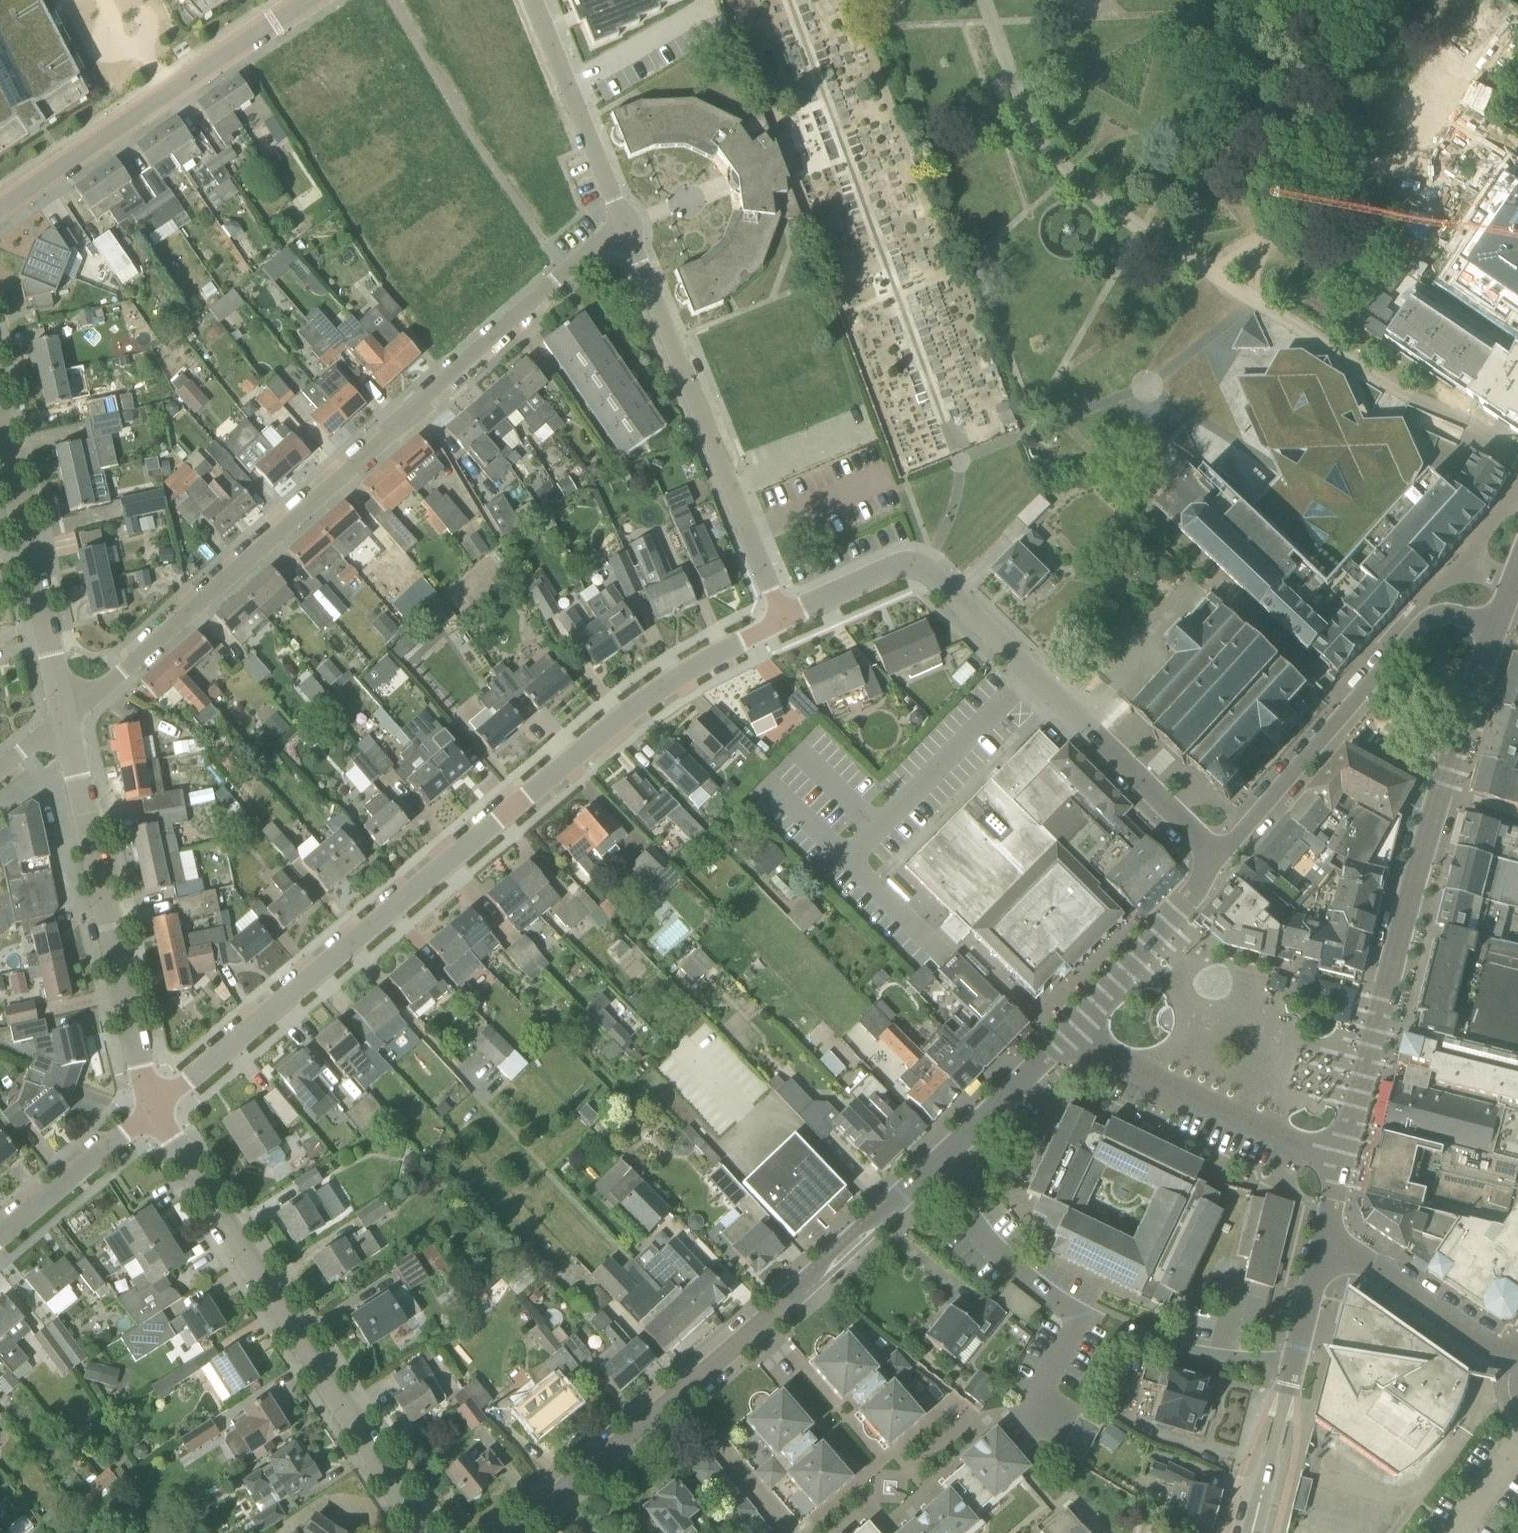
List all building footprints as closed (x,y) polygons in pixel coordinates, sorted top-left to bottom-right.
[(39,0),(0,0),(0,157),(88,97),(39,0)] [(201,20),(230,0),(183,0),(201,20)] [(570,4),(578,26),(584,24),(593,47),(618,36),(617,33),(639,24),(638,20),(660,11),(658,7),(677,0),(568,0),(570,4)] [(1426,9),(1417,18),(1427,26),(1435,17),(1426,9)] [(287,46),(267,60),(292,97),(313,83),(287,46)] [(367,64),(336,97),(354,114),(385,81),(367,64)] [(233,114),(250,102),(253,99),(245,87),(250,84),(244,76),(240,80),(238,77),(218,91),(233,114)] [(243,128),(233,114),(218,91),(197,105),(212,128),(212,127),(225,147),(234,141),(230,136),(243,128)] [(644,109),(642,103),(642,102),(612,115),(629,158),(655,148),(652,140),(686,138),(717,153),(724,164),(728,169),(735,177),(738,185),(739,197),(740,201),(742,215),(730,247),(705,269),(701,262),(675,272),(693,316),(723,303),(720,297),(756,265),(774,218),(803,221),(761,112),(760,113),(743,126),(744,127),(752,138),(747,142),(737,129),(692,107),(644,109)] [(181,169),(202,155),(177,119),(156,133),(171,155),(181,169)] [(262,140),(275,131),(269,122),(256,132),(262,140)] [(855,138),(857,167),(882,165),(881,148),(884,148),(882,123),(867,124),(868,137),(855,138)] [(156,133),(136,147),(151,169),(141,176),(157,199),(171,220),(184,212),(170,190),(169,191),(162,181),(177,171),(168,158),(171,155),(156,133)] [(223,166),(236,157),(231,148),(217,158),(223,166)] [(232,179),(223,166),(217,158),(205,166),(219,187),(207,196),(213,204),(236,189),(230,180),(232,179)] [(116,161),(95,175),(126,220),(132,216),(146,206),(131,183),(116,161)] [(73,193),(72,194),(77,202),(81,199),(89,211),(96,221),(110,212),(118,225),(126,220),(95,175),(74,189),(76,192),(73,194),(73,193)] [(1452,286),(1462,293),(1453,308),(1510,342),(1517,332),(1517,333),(1517,201),(1498,189),(1486,210),(1485,209),(1457,256),(1467,262),(1462,271),(1461,271),(1452,286)] [(146,237),(158,229),(171,220),(157,199),(146,206),(132,216),(146,237)] [(230,235),(241,228),(236,221),(229,220),(223,224),(230,235)] [(34,243),(27,261),(63,276),(70,257),(67,253),(77,246),(67,231),(57,236),(53,230),(43,236),(40,245),(34,243)] [(242,230),(232,237),(235,241),(245,235),(242,230)] [(109,232),(93,243),(109,268),(115,276),(131,265),(109,232)] [(300,242),(293,247),(299,254),(306,249),(300,242)] [(97,250),(93,243),(82,250),(87,257),(97,250)] [(274,281),(300,259),(288,245),(262,267),(274,281)] [(27,261),(19,279),(25,281),(22,288),(24,302),(33,300),(35,311),(53,307),(51,296),(56,295),(63,276),(27,261)] [(308,283),(308,285),(308,287),(309,289),(310,291),(311,292),(313,294),(314,295),(315,296),(318,296),(320,296),(323,296),(324,296),(327,295),(329,294),(315,279),(312,275),(310,280),(308,283)] [(211,282),(202,288),(208,297),(217,291),(211,282)] [(400,312),(379,288),(370,296),(391,320),(400,312)] [(244,303),(234,290),(224,298),(235,311),(244,303)] [(168,313),(179,306),(170,293),(159,301),(168,313)] [(192,316),(202,309),(193,295),(182,303),(192,316)] [(1389,341),(1489,408),(1487,412),(1492,415),(1517,433),(1517,350),(1513,360),(1419,297),(1389,341)] [(105,322),(101,308),(78,313),(81,327),(105,322)] [(1427,469),(1440,438),(1401,422),(1408,405),(1255,308),(1171,440),(1194,458),(1190,464),(1153,502),(1265,610),(1265,609),(1279,623),(1280,625),(1295,638),(1296,640),(1310,652),(1314,650),(1325,660),(1332,669),(1333,668),(1340,674),(1341,673),(1376,635),(1393,617),(1432,573),(1488,510),(1456,490),(1454,494),(1427,469)] [(317,309),(305,320),(320,336),(331,327),(332,325),(317,309)] [(564,362),(599,339),(583,316),(563,329),(564,331),(545,344),(552,355),(557,352),(564,362)] [(401,337),(388,323),(379,332),(373,326),(366,332),(403,372),(420,356),(403,336),(401,337)] [(211,341),(222,332),(217,325),(206,335),(211,341)] [(833,325),(812,333),(827,375),(848,368),(833,325)] [(349,347),(346,344),(331,327),(320,336),(319,337),(337,357),(346,349),(349,347)] [(190,329),(183,335),(189,342),(196,337),(190,329)] [(403,372),(366,332),(363,329),(346,344),(349,347),(346,349),(383,390),(403,372)] [(773,338),(739,372),(752,385),(751,385),(759,393),(759,394),(760,395),(761,393),(773,405),(772,406),(780,414),(781,415),(782,414),(794,426),(801,434),(801,435),(802,436),(803,434),(804,435),(809,430),(814,435),(809,440),(843,473),(856,460),(851,455),(859,447),(864,452),(865,450),(846,431),(861,416),(845,400),(841,405),(775,341),(776,340),(780,345),(786,339),(777,330),(771,336),(773,338)] [(337,357),(319,337),(308,347),(326,367),(337,357)] [(37,364),(40,376),(64,370),(57,338),(33,344),(35,355),(30,356),(32,365),(37,364)] [(614,362),(609,354),(606,356),(598,345),(601,342),(599,339),(564,362),(580,385),(614,362)] [(131,365),(129,356),(119,358),(122,368),(130,366),(131,365)] [(515,371),(505,379),(546,425),(557,415),(545,402),(544,403),(536,394),(546,385),(526,362),(523,363),(520,360),(511,367),(515,371)] [(630,385),(624,376),(621,378),(613,367),(616,365),(614,362),(580,385),(596,408),(630,385)] [(47,407),(71,402),(64,370),(40,376),(47,407)] [(183,374),(172,384),(178,391),(175,393),(189,408),(204,395),(190,380),(189,381),(183,374)] [(319,390),(347,422),(365,406),(347,385),(346,387),(335,375),(319,390)] [(265,386),(268,389),(270,388),(284,406),(294,396),(276,376),(265,386)] [(240,386),(248,395),(258,386),(250,377),(240,386)] [(505,379),(486,396),(506,420),(516,411),(524,421),(543,444),(554,435),(546,425),(505,379)] [(347,422),(319,390),(316,386),(315,387),(311,383),(301,393),(318,412),(310,419),(328,439),(343,426),(347,422)] [(646,408),(639,398),(636,400),(628,389),(631,387),(630,385),(596,408),(612,431),(646,408)] [(270,388),(268,389),(255,400),(271,418),(284,406),(270,388)] [(102,412),(124,407),(122,394),(99,399),(102,412)] [(486,396),(477,404),(464,415),(485,438),(511,467),(520,459),(516,454),(511,454),(500,441),(514,429),(512,426),(486,396)] [(1015,420),(1009,403),(997,407),(1003,424),(1015,420)] [(612,431),(627,454),(662,431),(654,420),(651,422),(643,411),(646,409),(646,408),(612,431)] [(131,412),(121,415),(123,425),(133,422),(131,412)] [(80,443),(56,448),(63,479),(102,471),(118,467),(115,455),(110,452),(97,455),(94,440),(123,433),(119,413),(101,417),(101,416),(83,420),(88,440),(79,442),(80,443)] [(447,430),(487,477),(493,484),(511,467),(485,438),(464,415),(447,430)] [(263,436),(292,472),(310,455),(282,424),(274,431),(271,428),(263,436)] [(285,478),(292,472),(263,436),(262,437),(261,436),(236,458),(250,475),(257,469),(273,489),(278,485),(281,486),(287,481),(285,478)] [(405,480),(433,455),(417,437),(389,463),(405,480)] [(206,448),(215,461),(225,454),(216,441),(206,448)] [(178,445),(172,450),(183,461),(188,456),(178,445)] [(200,478),(211,468),(197,452),(184,464),(185,464),(186,463),(200,478)] [(670,452),(648,462),(654,476),(676,466),(670,452)] [(1488,510),(1511,475),(1479,455),(1456,490),(1488,510)] [(217,479),(208,487),(238,521),(255,505),(245,493),(254,485),(227,456),(218,464),(236,484),(229,490),(217,479)] [(158,460),(146,462),(148,473),(160,470),(158,460)] [(169,462),(161,464),(163,477),(172,475),(169,462)] [(596,462),(586,470),(595,480),(605,472),(596,462)] [(178,498),(184,493),(200,478),(186,463),(185,464),(164,483),(178,498)] [(389,463),(362,487),(386,514),(377,521),(374,518),(374,519),(405,555),(418,543),(391,513),(415,492),(404,481),(405,480),(389,463)] [(109,503),(102,471),(63,479),(70,512),(109,503)] [(556,485),(564,498),(577,490),(569,477),(556,485)] [(200,478),(184,493),(203,515),(202,516),(220,537),(238,521),(208,487),(200,478)] [(534,492),(543,505),(557,496),(548,483),(534,492)] [(686,487),(662,497),(663,501),(672,521),(678,534),(692,564),(698,578),(703,589),(708,599),(709,599),(715,596),(731,589),(718,560),(711,563),(708,557),(702,542),(700,538),(687,507),(694,504),(686,487)] [(120,501),(124,521),(136,518),(167,511),(163,491),(120,501)] [(436,491),(424,501),(442,520),(448,529),(453,537),(469,523),(445,495),(443,498),(436,491)] [(1032,504),(1018,518),(1019,519),(1029,529),(1043,515),(1052,506),(1041,495),(1032,504)] [(503,538),(521,527),(503,496),(485,507),(503,538)] [(540,509),(534,501),(514,514),(519,522),(540,509)] [(344,503),(315,528),(331,545),(360,520),(344,503)] [(139,534),(136,518),(124,521),(128,536),(139,534)] [(152,518),(139,521),(142,533),(155,530),(152,518)] [(315,528),(288,552),(313,580),(340,556),(331,545),(315,528)] [(102,530),(82,530),(83,546),(103,546),(102,530)] [(1003,562),(993,572),(1024,602),(1051,575),(1032,555),(1038,549),(1045,543),(1033,532),(1017,547),(1003,562)] [(461,546),(472,562),(489,551),(477,534),(461,546)] [(643,591),(658,621),(696,604),(682,573),(669,579),(649,536),(631,546),(640,565),(633,568),(643,591)] [(84,573),(86,584),(110,579),(103,547),(79,552),(81,563),(76,564),(79,574),(84,573)] [(159,563),(174,563),(174,549),(159,549),(159,563)] [(626,599),(643,591),(633,569),(633,568),(626,552),(607,561),(626,599)] [(184,575),(181,564),(171,566),(172,572),(177,577),(184,575)] [(346,586),(358,575),(350,566),(338,577),(346,586)] [(270,568),(242,592),(258,610),(259,609),(268,619),(294,596),(286,587),(286,586),(270,568)] [(147,571),(137,573),(140,589),(150,587),(147,571)] [(86,584),(93,616),(128,608),(124,591),(113,593),(110,579),(86,584)] [(423,581),(416,587),(429,601),(436,594),(423,581)] [(530,594),(546,622),(560,614),(544,585),(530,594)] [(599,621),(619,650),(641,635),(630,620),(633,618),(612,588),(588,604),(599,621)] [(242,592),(214,617),(231,635),(234,638),(242,647),(255,635),(270,621),(268,619),(259,609),(258,610),(242,592)] [(1298,698),(1308,687),(1310,690),(1312,688),(1283,661),(1285,659),(1283,656),(1280,659),(1255,636),(1257,633),(1255,631),(1253,633),(1228,611),(1230,609),(1228,607),(1213,594),(1188,622),(1191,624),(1189,626),(1182,619),(1166,637),(1173,643),(1168,643),(1169,647),(1167,649),(1169,651),(1171,649),(1180,657),(1169,667),(1167,669),(1158,680),(1157,679),(1155,681),(1156,682),(1146,692),(1144,693),(1145,694),(1134,706),(1133,705),(1131,707),(1134,710),(1132,712),(1133,714),(1136,711),(1143,718),(1146,718),(1153,724),(1153,727),(1160,734),(1157,739),(1159,740),(1166,744),(1171,744),(1179,752),(1179,756),(1185,762),(1184,764),(1186,765),(1188,763),(1190,765),(1192,763),(1198,769),(1201,768),(1208,774),(1208,778),(1213,784),(1213,787),(1216,790),(1220,789),(1226,797),(1230,801),(1247,783),(1242,779),(1241,781),(1232,773),(1233,771),(1232,770),(1240,760),(1244,763),(1246,761),(1242,758),(1252,748),(1255,751),(1257,749),(1254,746),(1264,734),(1275,744),(1272,747),(1274,748),(1277,746),(1279,748),(1278,744),(1298,722),(1301,725),(1302,723),(1300,721),(1302,718),(1309,710),(1311,712),(1312,711),(1310,709),(1312,706),(1311,705),(1308,707),(1300,700),(1298,698)] [(299,607),(312,623),(320,632),(332,622),(311,597),(299,607)] [(401,602),(393,609),(406,622),(413,615),(401,602)] [(596,666),(619,650),(599,621),(586,630),(573,611),(560,619),(583,653),(586,651),(596,666)] [(397,629),(384,615),(372,625),(385,640),(397,629)] [(925,623),(874,646),(887,674),(939,654),(925,623)] [(169,657),(185,676),(212,651),(196,633),(169,657)] [(401,660),(412,650),(403,641),(393,651),(401,660)] [(270,674),(252,654),(241,664),(259,684),(270,674)] [(1516,654),(1500,708),(1515,712),(1514,715),(1517,716),(1517,655),(1516,654)] [(506,670),(497,678),(517,700),(520,697),(524,694),(533,705),(538,711),(540,709),(558,694),(560,695),(563,692),(572,685),(556,666),(547,655),(528,670),(524,665),(513,675),(508,668),(506,670)] [(882,697),(869,666),(857,671),(849,655),(820,668),(821,670),(805,677),(803,674),(802,675),(816,707),(862,688),(868,703),(882,697)] [(185,676),(169,657),(141,682),(157,701),(173,687),(198,715),(193,719),(208,736),(224,722),(210,705),(203,696),(185,676)] [(315,672),(329,688),(342,676),(328,661),(315,672)] [(373,691),(390,677),(378,664),(362,678),(373,691)] [(349,672),(332,687),(337,692),(354,677),(349,672)] [(523,724),(509,707),(517,700),(497,678),(487,686),(491,690),(478,701),(485,709),(469,723),(476,734),(492,753),(504,742),(503,741),(523,724)] [(203,696),(210,705),(222,694),(214,686),(203,696)] [(777,728),(774,721),(784,716),(781,710),(770,687),(739,703),(756,738),(777,728)] [(787,701),(807,722),(819,711),(799,690),(787,701)] [(382,708),(373,715),(391,736),(392,735),(405,749),(412,743),(400,729),(396,725),(382,708)] [(1514,715),(1515,712),(1500,708),(1497,716),(1502,717),(1490,757),(1485,756),(1484,760),(1517,769),(1517,716),(1514,715)] [(289,729),(276,713),(264,724),(269,729),(264,734),(270,741),(275,736),(277,739),(289,729)] [(919,727),(923,723),(923,717),(919,713),(913,713),(909,717),(909,723),(913,727),(919,727)] [(703,763),(709,757),(712,760),(722,750),(730,758),(737,752),(745,760),(756,750),(733,726),(724,736),(704,716),(686,734),(695,743),(690,749),(703,763)] [(414,745),(450,788),(472,770),(451,746),(454,743),(444,731),(436,738),(428,729),(419,737),(403,719),(396,725),(400,729),(412,743),(414,745)] [(310,720),(296,733),(305,743),(319,730),(310,720)] [(118,751),(120,765),(145,761),(138,725),(114,729),(116,742),(111,743),(113,752),(118,751)] [(745,729),(741,734),(747,740),(752,736),(745,729)] [(1132,808),(1067,743),(1062,749),(1041,729),(1026,745),(1161,880),(1174,866),(1124,817),(1132,808)] [(357,747),(361,752),(381,776),(393,766),(369,737),(357,747)] [(683,744),(678,738),(673,743),(679,749),(683,744)] [(687,800),(688,799),(698,810),(710,798),(711,799),(720,790),(671,741),(667,745),(672,750),(655,767),(687,800)] [(172,744),(174,756),(189,754),(187,742),(172,744)] [(763,744),(759,749),(766,755),(770,750),(763,744)] [(406,764),(394,774),(404,785),(408,783),(429,807),(450,788),(414,745),(406,751),(400,757),(406,764)] [(1161,880),(1026,745),(995,776),(1131,909),(1161,880)] [(1415,784),(1349,748),(1312,792),(1334,811),(1337,813),(1347,796),(1360,803),(1395,821),(1399,814),(1415,784)] [(248,772),(230,752),(219,762),(237,782),(248,772)] [(371,785),(381,776),(361,752),(351,760),(371,785)] [(284,763),(279,756),(278,755),(275,758),(266,764),(268,767),(277,761),(280,766),(284,763)] [(145,761),(120,765),(127,803),(142,800),(144,813),(158,811),(185,806),(182,790),(162,794),(156,759),(145,761)] [(1484,760),(1475,794),(1517,806),(1517,769),(1484,760)] [(691,841),(702,829),(663,790),(656,797),(642,781),(639,783),(632,774),(614,790),(636,815),(647,806),(660,822),(667,816),(691,841)] [(1015,976),(1015,981),(1035,981),(1039,981),(1039,972),(1056,973),(1064,980),(1069,972),(1063,966),(1118,911),(1115,909),(1118,905),(991,781),(905,867),(971,933),(1015,976)] [(223,787),(215,795),(221,801),(229,794),(223,787)] [(1334,811),(1312,792),(1290,818),(1328,850),(1346,819),(1337,813),(1334,811)] [(392,804),(391,805),(381,794),(364,808),(374,820),(363,829),(380,848),(409,824),(392,804)] [(246,813),(235,802),(224,811),(234,823),(246,813)] [(38,808),(32,803),(9,818),(11,826),(0,834),(0,859),(3,863),(8,881),(10,890),(15,924),(21,922),(54,915),(59,908),(38,808)] [(1403,816),(1399,814),(1395,821),(1360,803),(1346,825),(1350,827),(1330,867),(1337,870),(1344,876),(1341,886),(1383,898),(1403,816)] [(158,811),(161,824),(132,830),(139,861),(178,852),(172,825),(188,822),(185,806),(158,811)] [(557,840),(589,878),(597,871),(585,856),(592,850),(604,864),(620,850),(616,845),(627,836),(612,817),(608,820),(595,806),(586,813),(583,813),(577,819),(576,821),(576,825),(557,840)] [(334,836),(321,847),(346,877),(365,861),(357,852),(368,843),(342,813),(326,826),(334,836)] [(1469,815),(1460,849),(1517,865),(1517,828),(1469,815)] [(1328,850),(1290,818),(1256,858),(1282,881),(1283,880),(1294,867),(1297,868),(1311,851),(1321,859),(1328,850)] [(292,841),(304,833),(297,821),(285,829),(292,841)] [(275,827),(264,836),(289,865),(290,866),(300,858),(304,862),(302,864),(318,883),(327,893),(339,883),(346,877),(321,847),(320,848),(312,838),(296,851),(275,827)] [(750,860),(767,877),(785,859),(768,842),(750,860)] [(651,847),(639,859),(630,867),(660,898),(682,877),(668,863),(651,847)] [(1460,849),(1457,861),(1452,879),(1448,892),(1510,908),(1511,905),(1517,907),(1517,865),(1460,849)] [(194,850),(181,852),(186,881),(199,878),(194,850)] [(146,894),(170,887),(170,886),(173,886),(176,900),(215,890),(212,877),(185,882),(178,852),(139,861),(146,894)] [(1303,896),(1283,880),(1282,881),(1256,858),(1238,880),(1241,882),(1285,918),(1285,929),(1296,914),(1291,909),(1303,896)] [(529,862),(508,879),(540,917),(561,900),(529,862)] [(258,902),(250,909),(252,912),(260,921),(272,936),(281,928),(283,931),(312,906),(295,887),(281,871),(271,880),(284,896),(267,911),(259,902),(258,902)] [(776,876),(771,881),(790,901),(795,896),(776,876)] [(508,879),(487,897),(519,935),(540,917),(508,879)] [(1280,946),(1285,929),(1285,918),(1241,882),(1236,888),(1232,885),(1205,917),(1203,914),(1198,920),(1228,946),(1274,958),(1277,959),(1280,946)] [(1341,886),(1334,911),(1377,923),(1383,898),(1341,886)] [(15,924),(10,890),(0,898),(0,936),(9,929),(8,925),(15,924)] [(215,890),(176,900),(179,915),(190,913),(191,918),(220,912),(215,890)] [(582,892),(575,898),(589,915),(597,909),(582,892)] [(1440,926),(1446,927),(1502,941),(1510,908),(1448,892),(1440,926)] [(575,898),(555,915),(565,927),(567,926),(571,931),(589,915),(575,898)] [(803,934),(822,916),(806,899),(787,917),(803,934)] [(227,910),(220,912),(223,928),(230,927),(227,910)] [(500,944),(471,910),(449,929),(479,963),(500,944)] [(1364,974),(1371,947),(1377,923),(1334,911),(1333,914),(1331,913),(1329,925),(1333,926),(1323,964),(1322,963),(1320,969),(1356,978),(1358,972),(1364,974)] [(226,944),(211,947),(216,967),(230,964),(230,963),(232,964),(234,964),(236,964),(238,964),(240,963),(242,962),(243,961),(247,965),(272,944),(256,924),(260,921),(252,912),(236,925),(243,934),(233,941),(230,927),(223,928),(226,944)] [(1297,950),(1295,956),(1322,963),(1323,964),(1333,926),(1329,925),(1331,913),(1328,913),(1326,922),(1296,914),(1285,929),(1280,946),(1297,950)] [(56,925),(54,915),(21,922),(24,934),(33,932),(38,954),(26,956),(29,968),(63,961),(56,925)] [(226,944),(223,928),(222,927),(181,937),(176,916),(152,921),(160,957),(184,952),(210,946),(211,946),(211,947),(226,944)] [(1502,941),(1446,927),(1442,943),(1437,942),(1419,1012),(1425,1014),(1421,1031),(1517,1055),(1517,945),(1502,941)] [(449,929),(429,946),(447,967),(443,971),(458,987),(482,966),(479,963),(449,929)] [(515,944),(537,966),(545,959),(524,935),(515,944)] [(542,972),(537,966),(515,944),(506,951),(532,981),(542,972)] [(216,967),(211,947),(211,946),(210,946),(184,952),(160,957),(168,993),(192,988),(189,977),(216,970),(215,967),(216,967)] [(695,985),(715,965),(700,950),(680,969),(695,985)] [(1010,1007),(1002,998),(1001,999),(955,954),(937,972),(956,990),(951,995),(980,1022),(979,1023),(1004,1048),(1028,1024),(1010,1007)] [(426,974),(413,959),(389,979),(411,1005),(427,992),(436,1002),(450,991),(432,969),(426,974)] [(63,961),(41,966),(43,978),(49,1003),(71,998),(63,961)] [(919,997),(935,981),(931,977),(932,976),(923,967),(906,984),(919,997)] [(23,973),(10,976),(12,987),(26,984),(23,973)] [(486,1004),(467,983),(457,993),(477,1013),(486,1004)] [(384,1046),(408,1026),(377,991),(354,1010),(363,1021),(353,1029),(375,1054),(382,1048),(383,1050),(385,1048),(384,1046)] [(637,992),(629,1000),(636,1007),(644,999),(637,992)] [(617,1025),(604,1010),(611,1004),(601,994),(584,1010),(607,1034),(617,1025)] [(881,1000),(876,1005),(891,1020),(896,1015),(881,1000)] [(9,1028),(38,1021),(34,1003),(4,1010),(9,1028)] [(920,1052),(893,1025),(893,1026),(874,1007),(859,1022),(878,1042),(881,1040),(883,1041),(883,1040),(911,1069),(899,1081),(912,1094),(907,1098),(931,1123),(961,1093),(928,1060),(920,1052)] [(970,1031),(955,1017),(943,1029),(985,1069),(1004,1048),(979,1023),(978,1022),(970,1031)] [(38,1022),(10,1028),(13,1044),(34,1040),(41,1038),(44,1054),(63,1062),(65,1067),(83,1064),(86,1063),(78,1027),(56,1032),(57,1035),(49,1036),(45,1020),(38,1022)] [(350,1081),(372,1063),(337,1024),(335,1026),(333,1023),(325,1030),(327,1032),(316,1041),(350,1081)] [(617,1025),(607,1035),(621,1048),(631,1039),(617,1025)] [(472,1044),(496,1067),(513,1050),(489,1027),(472,1044)] [(985,1069),(943,1029),(920,1052),(928,1060),(961,1093),(985,1069)] [(1421,1031),(1415,1030),(1405,1067),(1410,1069),(1430,1074),(1432,1066),(1452,1071),(1448,1087),(1508,1102),(1494,1158),(1517,1164),(1517,1055),(1421,1031)] [(401,1060),(407,1067),(418,1056),(446,1085),(457,1075),(423,1039),(401,1060)] [(611,1041),(598,1054),(611,1066),(624,1053),(611,1041)] [(513,1050),(496,1067),(511,1082),(528,1065),(513,1050)] [(320,1074),(302,1053),(290,1064),(289,1062),(280,1069),(282,1071),(279,1073),(296,1094),(297,1094),(310,1109),(309,1110),(310,1110),(311,1110),(310,1109),(331,1092),(332,1092),(333,1091),(332,1089),(331,1089),(319,1075),(320,1074)] [(1306,1066),(1286,1063),(1283,1082),(1331,1089),(1336,1059),(1308,1054),(1306,1066)] [(67,1108),(75,1086),(76,1087),(76,1086),(83,1064),(65,1067),(37,1055),(32,1069),(27,1082),(43,1088),(44,1087),(54,1091),(67,1108)] [(837,1059),(827,1068),(836,1078),(845,1069),(837,1059)] [(1452,1071),(1432,1066),(1430,1074),(1410,1069),(1406,1085),(1396,1082),(1384,1130),(1391,1132),(1374,1197),(1422,1209),(1465,1220),(1508,1231),(1517,1189),(1517,1164),(1494,1158),(1508,1102),(1448,1087),(1452,1071)] [(900,1110),(889,1099),(886,1095),(888,1093),(870,1074),(849,1094),(856,1102),(903,1151),(904,1150),(924,1131),(904,1106),(900,1110)] [(798,1116),(812,1103),(789,1079),(775,1093),(798,1116)] [(21,1110),(9,1120),(19,1132),(31,1122),(40,1134),(69,1110),(67,1108),(54,1091),(44,1087),(43,1088),(27,1082),(19,1099),(27,1110),(24,1113),(21,1110)] [(445,1101),(435,1110),(442,1119),(452,1110),(461,1103),(471,1093),(463,1084),(453,1093),(445,1101)] [(226,1122),(225,1123),(233,1136),(234,1135),(251,1162),(250,1162),(251,1164),(261,1156),(268,1166),(272,1168),(283,1161),(284,1156),(278,1146),(262,1122),(276,1113),(287,1127),(300,1117),(289,1105),(290,1105),(275,1088),(263,1098),(265,1101),(254,1108),(253,1105),(240,1113),(240,1114),(226,1123),(226,1122)] [(358,1104),(379,1128),(391,1120),(370,1094),(358,1104)] [(859,1150),(880,1172),(903,1151),(856,1102),(846,1112),(840,1117),(834,1111),(823,1121),(832,1131),(837,1126),(860,1150),(859,1150)] [(364,1137),(379,1128),(358,1104),(345,1115),(364,1137)] [(1152,1131),(1141,1125),(1138,1132),(1110,1119),(1104,1131),(1092,1125),(1095,1120),(1067,1107),(1026,1193),(1039,1199),(1032,1214),(1046,1221),(1043,1227),(1056,1233),(1054,1237),(1056,1239),(1050,1253),(1140,1296),(1139,1299),(1149,1303),(1150,1301),(1165,1308),(1172,1294),(1182,1299),(1223,1213),(1213,1208),(1219,1195),(1204,1188),(1205,1185),(1195,1181),(1194,1183),(1193,1183),(1202,1164),(1149,1138),(1152,1131)] [(601,1122),(593,1128),(603,1139),(610,1133),(601,1122)] [(2,1134),(0,1132),(0,1167),(17,1153),(2,1134)] [(302,1146),(311,1159),(324,1151),(314,1137),(302,1146)] [(852,1198),(794,1137),(743,1185),(794,1237),(826,1207),(834,1215),(852,1198)] [(680,1138),(674,1143),(674,1151),(679,1156),(687,1156),(692,1151),(692,1143),(688,1139),(687,1138),(680,1138)] [(405,1158),(403,1166),(407,1172),(415,1174),(422,1170),(423,1163),(420,1156),(412,1154),(405,1158)] [(722,1166),(708,1178),(735,1209),(737,1208),(743,1215),(746,1218),(728,1233),(727,1234),(728,1234),(737,1245),(734,1248),(733,1249),(749,1267),(750,1266),(756,1273),(772,1259),(769,1256),(779,1247),(761,1227),(762,1226),(770,1219),(749,1197),(722,1166)] [(297,1244),(324,1226),(333,1220),(315,1193),(312,1187),(322,1180),(316,1169),(294,1183),(304,1199),(279,1215),(297,1244)] [(426,1170),(422,1183),(435,1186),(438,1174),(426,1170)] [(649,1233),(672,1212),(632,1170),(610,1192),(649,1233)] [(317,1192),(315,1193),(333,1220),(340,1217),(341,1212),(327,1188),(324,1187),(317,1192)] [(1279,1264),(1293,1206),(1294,1203),(1265,1196),(1264,1200),(1251,1197),(1236,1256),(1250,1260),(1245,1281),(1273,1288),(1278,1268),(1279,1264)] [(1409,1252),(1422,1209),(1374,1197),(1367,1196),(1367,1198),(1363,1214),(1363,1216),(1366,1222),(1367,1225),(1404,1248),(1407,1251),(1409,1252)] [(365,1229),(391,1212),(382,1198),(356,1215),(365,1229)] [(119,1230),(104,1240),(122,1268),(136,1258),(169,1238),(167,1235),(159,1223),(151,1209),(133,1220),(132,1219),(129,1222),(130,1223),(120,1230),(119,1228),(118,1229),(119,1230)] [(1434,1269),(1465,1220),(1422,1209),(1409,1252),(1434,1269)] [(688,1220),(688,1226),(692,1231),(699,1231),(704,1227),(704,1221),(700,1217),(694,1216),(688,1220)] [(1508,1231),(1465,1220),(1434,1269),(1502,1315),(1514,1313),(1517,1307),(1517,1216),(1508,1231)] [(340,1278),(370,1259),(370,1258),(381,1251),(369,1231),(358,1239),(355,1234),(315,1259),(330,1284),(336,1280),(337,1281),(341,1279),(340,1278)] [(171,1241),(169,1238),(136,1258),(145,1272),(130,1282),(134,1288),(117,1299),(138,1327),(162,1312),(181,1299),(178,1293),(174,1291),(170,1288),(166,1287),(158,1292),(154,1285),(154,1284),(164,1278),(165,1279),(169,1276),(168,1275),(185,1264),(179,1253),(178,1254),(170,1241),(171,1241)] [(677,1240),(656,1259),(708,1314),(729,1294),(706,1270),(705,1271),(677,1240)] [(593,1275),(665,1354),(708,1314),(656,1259),(646,1248),(646,1250),(643,1250),(622,1270),(611,1258),(593,1275)] [(370,1346),(405,1322),(421,1312),(408,1292),(429,1278),(412,1252),(390,1266),(404,1287),(389,1297),(388,1295),(367,1306),(360,1310),(362,1312),(352,1318),(370,1346)] [(48,1262),(26,1280),(27,1281),(28,1280),(41,1296),(47,1303),(56,1314),(57,1313),(58,1315),(78,1299),(77,1297),(67,1286),(81,1274),(91,1287),(96,1292),(105,1284),(106,1283),(84,1257),(73,1266),(75,1267),(71,1270),(63,1260),(62,1261),(63,1262),(54,1270),(48,1262)] [(1356,1288),(1377,1301),(1382,1293),(1361,1279),(1356,1288)] [(111,1290),(105,1284),(96,1292),(101,1298),(111,1290)] [(169,1324),(162,1312),(138,1327),(122,1338),(137,1362),(188,1329),(195,1341),(224,1322),(207,1296),(178,1314),(180,1316),(169,1324)] [(587,1297),(575,1309),(589,1323),(590,1322),(612,1344),(640,1375),(656,1361),(637,1339),(630,1344),(627,1340),(628,1339),(613,1322),(613,1323),(587,1297)] [(12,1374),(13,1373),(26,1361),(28,1360),(14,1343),(31,1329),(23,1318),(7,1301),(4,1298),(0,1302),(0,1359),(12,1374)] [(982,1344),(1005,1313),(986,1298),(968,1322),(949,1309),(926,1337),(925,1338),(953,1361),(972,1336),(982,1344)] [(1471,1375),(1389,1317),(1345,1306),(1318,1418),(1398,1476),(1412,1468),(1425,1458),(1436,1447),(1449,1430),(1459,1413),(1467,1394),(1471,1375)] [(58,1342),(74,1367),(87,1358),(59,1319),(47,1328),(58,1342)] [(578,1405),(557,1381),(577,1366),(560,1346),(561,1345),(544,1324),(531,1335),(551,1359),(525,1373),(531,1381),(510,1399),(519,1410),(517,1412),(538,1436),(558,1422),(565,1416),(564,1415),(576,1405),(578,1405)] [(63,1375),(74,1367),(58,1342),(47,1328),(35,1337),(63,1375)] [(574,1334),(561,1345),(560,1346),(577,1366),(591,1355),(574,1334)] [(847,1335),(812,1365),(842,1400),(853,1390),(857,1394),(853,1397),(859,1405),(863,1401),(866,1405),(857,1412),(868,1425),(873,1421),(882,1431),(877,1435),(888,1447),(923,1417),(894,1382),(910,1368),(896,1352),(877,1369),(847,1335)] [(1115,1335),(1111,1343),(1118,1347),(1122,1339),(1115,1335)] [(433,1344),(422,1351),(429,1361),(440,1354),(433,1344)] [(612,1344),(593,1361),(620,1392),(640,1375),(612,1344)] [(202,1369),(223,1403),(258,1379),(238,1346),(222,1356),(215,1346),(151,1387),(160,1402),(175,1393),(172,1388),(179,1383),(202,1369)] [(1195,1435),(1202,1417),(1204,1417),(1205,1417),(1207,1415),(1209,1414),(1210,1410),(1209,1407),(1208,1405),(1206,1403),(1206,1399),(1205,1398),(1200,1397),(1205,1382),(1148,1364),(1150,1357),(1131,1351),(1122,1376),(1142,1382),(1165,1389),(1154,1422),(1158,1423),(1156,1428),(1170,1432),(1172,1427),(1195,1435)] [(396,1400),(411,1423),(436,1407),(436,1406),(446,1399),(422,1360),(396,1377),(406,1394),(396,1400)] [(84,1380),(102,1384),(106,1367),(89,1362),(84,1380)] [(998,1384),(981,1371),(967,1389),(983,1402),(998,1384)] [(6,1394),(19,1384),(9,1372),(0,1379),(0,1387),(6,1394)] [(481,1409),(493,1400),(476,1378),(464,1388),(473,1399),(481,1409)] [(936,1389),(919,1403),(925,1411),(942,1397),(936,1389)] [(787,1475),(816,1509),(852,1479),(841,1467),(836,1470),(827,1460),(832,1456),(821,1444),(813,1451),(810,1447),(813,1444),(807,1437),(803,1440),(800,1436),(812,1427),(781,1391),(746,1421),(776,1456),(756,1473),(770,1489),(787,1475)] [(269,1397),(232,1421),(252,1453),(257,1459),(276,1447),(272,1440),(289,1429),(278,1411),(283,1409),(274,1395),(270,1398),(269,1397)] [(486,1419),(471,1400),(461,1408),(457,1411),(472,1429),(486,1419)] [(1079,1418),(1101,1430),(1107,1419),(1085,1407),(1079,1418)] [(1072,1428),(1094,1441),(1101,1430),(1079,1418),(1078,1417),(1072,1428)] [(181,1440),(190,1453),(220,1434),(212,1420),(181,1440)] [(1127,1437),(1112,1425),(1099,1441),(1114,1453),(1127,1437)] [(1094,1441),(1072,1428),(1066,1439),(1067,1440),(1088,1452),(1094,1441)] [(1027,1470),(1029,1468),(997,1430),(978,1444),(959,1460),(965,1466),(942,1485),(947,1491),(924,1511),(930,1518),(926,1521),(923,1517),(916,1524),(919,1528),(915,1531),(909,1524),(899,1532),(966,1532),(977,1524),(971,1518),(1027,1470)] [(415,1439),(414,1443),(415,1446),(419,1449),(422,1449),(425,1448),(427,1445),(427,1440),(425,1437),(422,1436),(418,1437),(415,1439)] [(272,1487),(281,1501),(290,1495),(303,1487),(306,1491),(317,1484),(314,1480),(320,1476),(307,1456),(303,1458),(294,1444),(271,1459),(272,1460),(260,1467),(261,1469),(241,1482),(253,1500),(272,1487)] [(135,1448),(133,1453),(136,1458),(142,1460),(147,1456),(148,1451),(146,1447),(139,1445),(135,1448)] [(481,1495),(481,1492),(484,1489),(490,1485),(486,1480),(502,1468),(489,1452),(475,1464),(469,1456),(447,1473),(470,1501),(472,1499),(474,1500),(478,1499),(480,1497),(481,1495)] [(698,1480),(717,1463),(710,1454),(690,1470),(698,1480)] [(706,1489),(725,1474),(726,1473),(717,1463),(698,1480),(706,1489)] [(1222,1493),(1222,1492),(1192,1485),(1193,1476),(1169,1463),(1166,1468),(1153,1463),(1148,1476),(1190,1490),(1181,1520),(1212,1529),(1213,1527),(1212,1527),(1220,1498),(1221,1493),(1222,1493)] [(121,1467),(113,1473),(119,1481),(127,1474),(121,1467)] [(121,1483),(119,1481),(113,1473),(109,1468),(98,1477),(110,1492),(121,1483)] [(712,1496),(714,1499),(733,1483),(725,1474),(706,1489),(712,1496)] [(110,1492),(98,1477),(89,1485),(93,1490),(75,1504),(85,1515),(111,1494),(110,1492)] [(676,1481),(674,1482),(668,1481),(663,1485),(662,1492),(643,1508),(664,1532),(697,1532),(687,1521),(701,1510),(676,1481)] [(714,1499),(722,1508),(741,1493),(733,1483),(714,1499)] [(706,1502),(712,1496),(706,1489),(700,1494),(706,1502)] [(722,1508),(730,1518),(749,1502),(741,1492),(741,1493),(722,1508)] [(202,1514),(193,1502),(181,1510),(190,1523),(202,1514)] [(730,1518),(738,1528),(757,1512),(749,1502),(730,1518)] [(250,1521),(258,1532),(265,1532),(287,1518),(277,1504),(250,1521)] [(1040,1532),(1074,1532),(1084,1525),(1078,1517),(1075,1520),(1066,1510),(1040,1532)] [(742,1532),(751,1532),(765,1522),(757,1512),(738,1528),(742,1532)] [(316,1515),(304,1531),(307,1532),(341,1532),(316,1515)] [(145,1528),(149,1532),(171,1532),(173,1531),(168,1524),(154,1521),(145,1528)] [(772,1531),(765,1522),(751,1532),(770,1532),(772,1531)] [(868,1522),(856,1532),(877,1532),(868,1522)] [(1074,1532),(1091,1532),(1084,1525),(1074,1532)]
